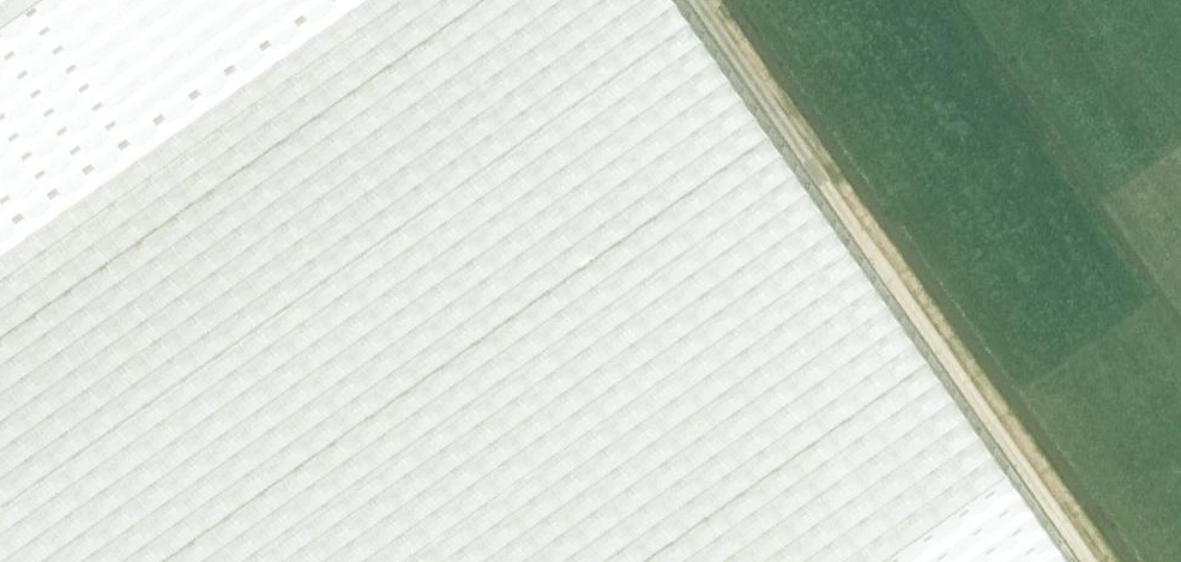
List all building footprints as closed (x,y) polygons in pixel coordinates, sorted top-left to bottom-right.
[(682,0),(0,0),(0,561),(1077,561),(682,0)]
